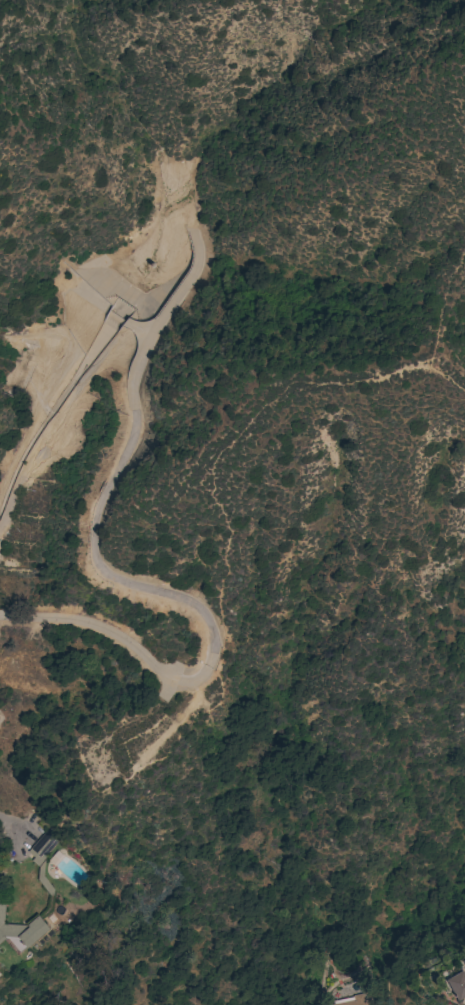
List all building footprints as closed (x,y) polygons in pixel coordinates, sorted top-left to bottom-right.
[(31,861),(34,858),(28,852),(46,830),(58,841),(45,856),(43,876),(54,891),(48,895),(37,880),(39,868),(31,861)] [(8,938),(0,945),(0,903),(5,903),(4,924),(27,925),(38,916),(50,929),(28,949),(27,947),(21,953),(8,938)] [(464,975),(464,974),(464,997),(458,1001),(446,981),(462,971),(464,975)] [(363,994),(365,1004),(332,1004),(331,1001),(353,997),(352,996),(363,994)]
